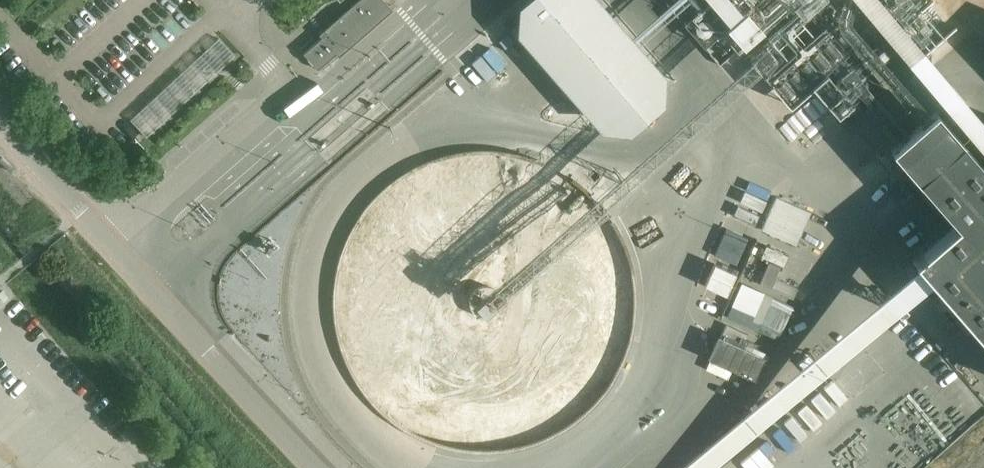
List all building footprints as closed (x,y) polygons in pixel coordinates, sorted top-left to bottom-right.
[(303,53),(318,70),(336,54),(339,58),(393,11),(384,0),(359,0),(319,34),(321,37),(303,53)] [(566,36),(597,13),(588,0),(569,0),(550,14),(566,36)] [(600,94),(583,73),(620,42),(612,32),(600,42),(594,35),(574,51),(583,62),(571,71),(594,99),(600,94)] [(225,34),(144,118),(162,136),(244,52),(225,34)] [(534,42),(486,81),(501,100),(549,61),(534,42)] [(121,72),(127,83),(140,76),(134,65),(121,72)] [(525,88),(532,100),(568,80),(561,68),(525,88)] [(892,148),(956,223),(912,261),(983,343),(983,166),(936,110),(892,148)] [(642,316),(642,303),(640,286),(636,273),(631,257),(624,242),(615,228),(607,217),(598,206),(588,197),(573,185),(561,178),(546,170),(533,166),(514,161),(501,159),(487,158),(473,158),(456,160),(443,163),(427,168),(412,175),(400,182),(386,191),(374,202),(363,214),(353,228),(344,242),(338,254),(332,270),(329,283),(327,297),(325,314),(326,330),(328,347),(332,360),(337,376),(341,386),(350,400),(361,416),(370,427),(380,436),(393,446),(407,455),(425,463),(437,467),(531,467),(543,463),(556,458),(573,448),(584,440),(594,430),(604,420),(615,405),(624,391),(631,376),(636,360),(640,347),(642,330),(642,316)] [(769,270),(757,292),(775,302),(787,281),(769,270)] [(737,299),(723,352),(750,359),(758,330),(761,331),(767,307),(737,299)] [(756,453),(834,394),(827,376),(795,388),(794,386),(686,467),(762,467),(756,453)]
